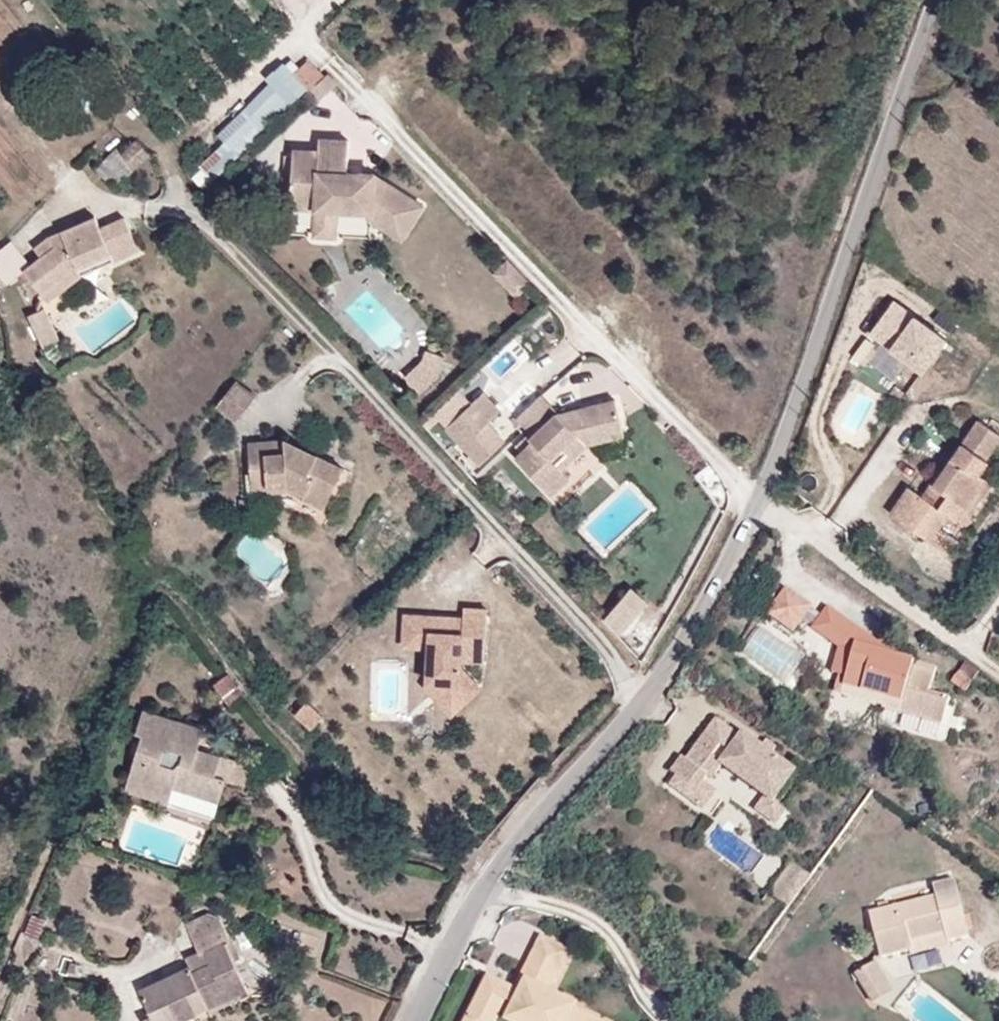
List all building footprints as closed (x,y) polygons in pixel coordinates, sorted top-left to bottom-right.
[(204,161),(220,176),(324,69),(310,56),(298,69),(288,60),(218,131),(226,139),(204,161)] [(329,74),(311,91),(321,101),(337,84),(329,74)] [(124,154),(137,168),(152,154),(138,140),(124,154)] [(373,212),(407,234),(424,207),(376,175),(348,173),(349,141),(320,140),(320,152),(293,150),(293,156),(292,177),(291,208),(315,209),(337,210),(368,211),(373,212)] [(119,185),(137,168),(124,154),(119,148),(101,164),(119,185)] [(292,177),(293,156),(285,156),(284,177),(292,177)] [(336,237),(337,210),(315,209),(315,236),(336,237)] [(403,240),(407,234),(373,212),(368,211),(368,218),(403,240)] [(60,280),(66,287),(81,275),(139,250),(126,218),(100,229),(96,217),(51,237),(57,246),(42,257),(25,270),(26,271),(41,291),(43,294),(60,280)] [(57,246),(51,237),(36,249),(42,257),(57,246)] [(36,294),(41,291),(26,271),(22,275),(36,294)] [(49,301),(66,287),(60,280),(43,294),(49,301)] [(860,353),(899,376),(909,359),(929,371),(954,330),(895,295),(860,353)] [(45,347),(61,341),(46,308),(29,315),(45,347)] [(45,359),(54,354),(51,346),(41,350),(45,359)] [(424,362),(439,376),(446,356),(428,351),(424,362)] [(421,392),(439,376),(424,362),(407,378),(421,392)] [(235,382),(217,406),(236,421),(255,397),(235,382)] [(489,423),(501,411),(483,392),(447,427),(472,453),(468,457),(478,467),(506,441),(489,423)] [(518,418),(535,435),(559,412),(542,395),(518,418)] [(559,445),(573,459),(588,444),(624,435),(617,400),(579,410),(581,417),(567,421),(561,415),(559,412),(535,435),(531,438),(535,441),(517,457),(551,495),(570,477),(562,469),(549,455),(559,445)] [(581,417),(579,410),(561,415),(567,421),(581,417)] [(985,478),(980,474),(989,462),(986,459),(998,441),(998,434),(979,420),(944,472),(926,499),(922,496),(909,487),(890,514),(930,540),(947,514),(956,521),(985,478)] [(287,457),(284,440),(248,443),(250,474),(267,472),(268,491),(290,490),(325,507),(344,468),(314,454),(287,457)] [(314,454),(284,440),(287,457),(314,454)] [(562,469),(573,459),(559,445),(549,455),(562,469)] [(926,499),(944,472),(941,470),(922,496),(926,499)] [(267,472),(250,474),(246,474),(247,493),(268,491),(267,472)] [(993,483),(985,478),(956,521),(963,525),(993,483)] [(793,632),(811,607),(786,589),(768,613),(793,632)] [(861,629),(829,607),(815,629),(840,646),(855,651),(843,689),(885,700),(883,705),(882,708),(924,720),(939,668),(897,656),(856,644),(861,629)] [(464,608),(464,618),(487,620),(488,609),(464,608)] [(485,661),(487,620),(464,618),(452,618),(452,626),(440,625),(440,617),(405,615),(404,635),(407,635),(412,640),(430,641),(430,648),(428,682),(448,683),(466,702),(481,689),(462,668),(462,660),(485,661)] [(440,617),(440,625),(452,626),(452,618),(440,617)] [(897,656),(899,646),(881,641),(881,643),(861,629),(856,644),(897,656)] [(404,647),(430,648),(430,641),(412,640),(407,635),(404,635),(404,647)] [(885,700),(843,689),(855,651),(840,646),(833,673),(840,676),(835,692),(883,705),(885,700)] [(981,673),(967,663),(960,673),(973,682),(981,673)] [(967,692),(973,682),(960,673),(958,673),(952,681),(967,692)] [(219,699),(236,687),(227,675),(211,686),(219,699)] [(451,715),(466,702),(448,683),(428,682),(424,685),(451,715)] [(196,757),(199,750),(205,728),(143,710),(137,733),(144,735),(128,781),(166,793),(164,801),(214,816),(226,780),(245,785),(251,766),(209,753),(207,760),(196,757)] [(717,721),(708,734),(733,752),(742,739),(717,721)] [(733,752),(708,734),(687,762),(683,758),(671,774),(677,779),(671,788),(704,812),(718,792),(708,785),(720,767),(765,799),(756,812),(780,830),(790,815),(778,806),(801,776),(745,735),(742,739),(733,752)] [(209,753),(199,750),(196,757),(207,760),(209,753)] [(166,793),(128,781),(126,789),(164,801),(166,793)] [(750,870),(762,853),(721,824),(709,841),(750,870)] [(111,853),(113,843),(104,840),(101,850),(111,853)] [(467,860),(470,851),(462,847),(458,855),(467,860)] [(946,933),(949,942),(970,936),(955,880),(934,885),(936,896),(870,913),(881,958),(912,951),(913,950),(911,941),(946,933)] [(39,939),(46,919),(32,914),(25,934),(39,939)] [(173,1007),(179,1020),(248,989),(226,942),(230,940),(220,919),(208,914),(187,924),(199,951),(186,957),(190,966),(140,989),(153,1017),(173,1007)] [(950,945),(949,942),(946,933),(911,941),(913,950),(912,951),(913,954),(950,945)] [(473,1009),(497,1020),(499,1016),(509,1020),(598,1020),(576,1009),(578,1006),(549,992),(569,951),(542,938),(522,978),(528,982),(522,993),(516,990),(489,977),(473,1009)] [(873,1003),(892,990),(876,963),(855,975),(873,1003)] [(522,978),(516,990),(522,993),(528,982),(522,978)] [(179,1020),(173,1007),(153,1017),(145,1020),(178,1020),(179,1020)] [(473,1009),(467,1020),(496,1020),(497,1020),(473,1009)]
